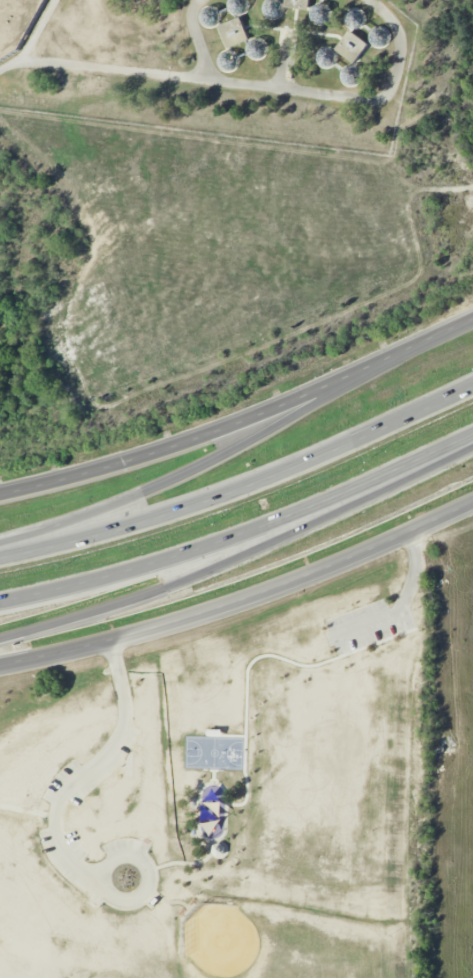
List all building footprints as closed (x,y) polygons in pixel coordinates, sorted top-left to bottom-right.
[(224,69),(269,50),(248,0),(231,0),(201,12),(224,69)] [(263,11),(327,18),(329,0),(264,0),(263,11)] [(315,57),(352,85),(389,36),(353,9),(315,57)] [(222,802),(202,803),(203,831),(223,830),(222,802)]
